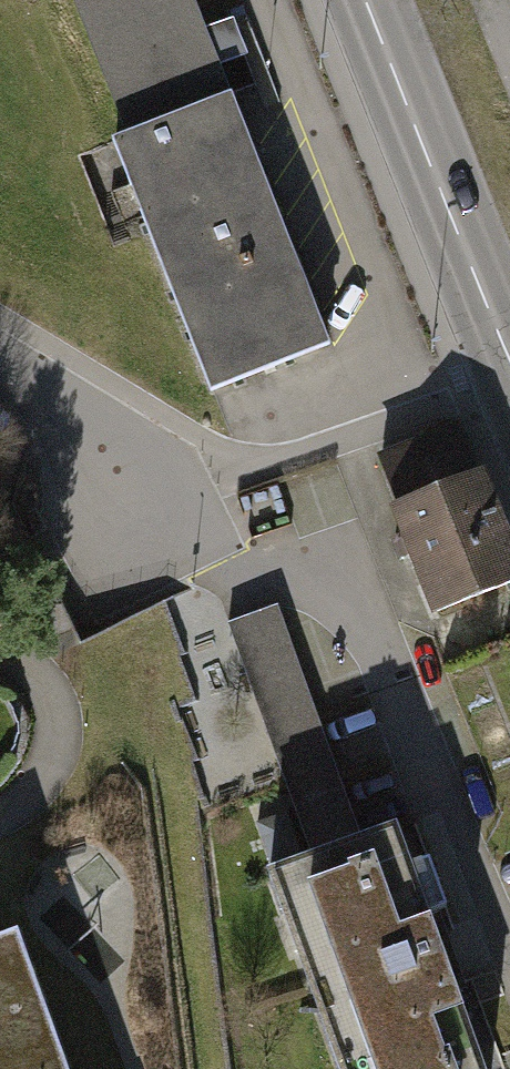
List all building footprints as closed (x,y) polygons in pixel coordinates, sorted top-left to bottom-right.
[(132,137),(231,99),(192,0),(79,0),(132,137)] [(119,142),(216,390),(327,347),(231,99),(132,137),(119,142)] [(436,613),(509,584),(509,552),(480,479),(396,513),(436,613)] [(278,603),(225,621),(308,859),(362,840),(278,603)] [(274,870),(342,1068),(503,1068),(417,821),(362,840),(308,859),(274,870)] [(16,945),(0,950),(0,1068),(62,1068),(16,945)]
